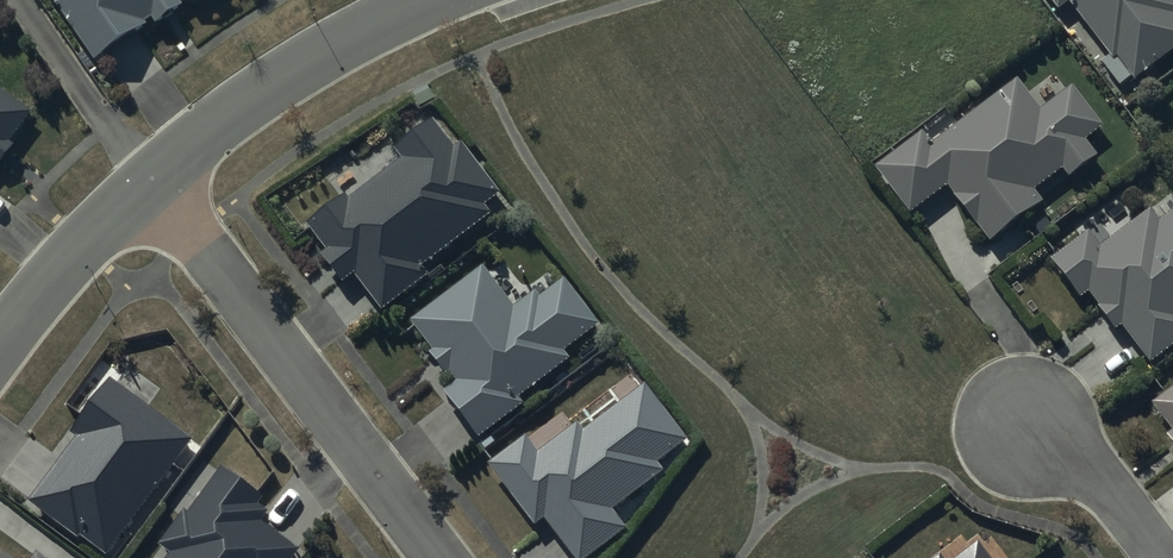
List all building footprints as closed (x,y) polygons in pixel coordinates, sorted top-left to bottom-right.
[(95,66),(147,31),(145,28),(153,23),(158,30),(185,13),(180,4),(186,0),(191,8),(203,0),(51,0),(95,66)] [(1058,15),(1069,6),(1108,58),(1100,64),(1118,88),(1128,80),(1132,85),(1172,53),(1172,22),(1171,19),(1172,17),(1172,9),(1166,0),(1047,0),(1058,15)] [(951,113),(874,172),(910,219),(947,190),(990,245),(1042,205),(1034,194),(1061,173),(1068,183),(1096,161),(1084,145),(1102,131),(1071,91),(1041,114),(1018,84),(961,127),(951,113)] [(15,151),(10,148),(32,118),(0,94),(0,172),(15,151)] [(429,280),(422,270),(489,220),(482,211),(499,198),(461,149),(456,154),(433,124),(394,154),(402,163),(348,204),(346,202),(309,230),(327,254),(318,262),(341,292),(355,281),(382,317),(429,280)] [(1099,253),(1087,237),(1050,264),(1081,304),(1087,299),(1116,336),(1122,332),(1149,368),(1172,350),(1172,215),(1159,225),(1150,214),(1099,253)] [(482,270),(410,326),(433,355),(428,358),(445,381),(449,378),(456,388),(443,398),(478,443),(524,408),(519,402),(570,363),(564,356),(599,329),(564,284),(539,304),(534,298),(514,313),(482,270)] [(193,444),(112,384),(71,440),(77,444),(31,507),(80,543),(81,542),(103,557),(110,557),(193,444)] [(583,435),(578,428),(538,457),(526,440),(488,468),(535,532),(545,524),(570,557),(596,557),(627,535),(610,512),(662,474),(656,466),(684,445),(644,390),(583,435)] [(1152,409),(1172,435),(1166,440),(1172,450),(1172,393),(1152,409)] [(297,555),(262,528),(268,519),(259,512),(265,505),(224,474),(191,518),(188,515),(160,551),(170,557),(295,557),(297,555)] [(978,548),(964,557),(985,557),(978,548)] [(36,549),(30,557),(48,557),(36,549)]
